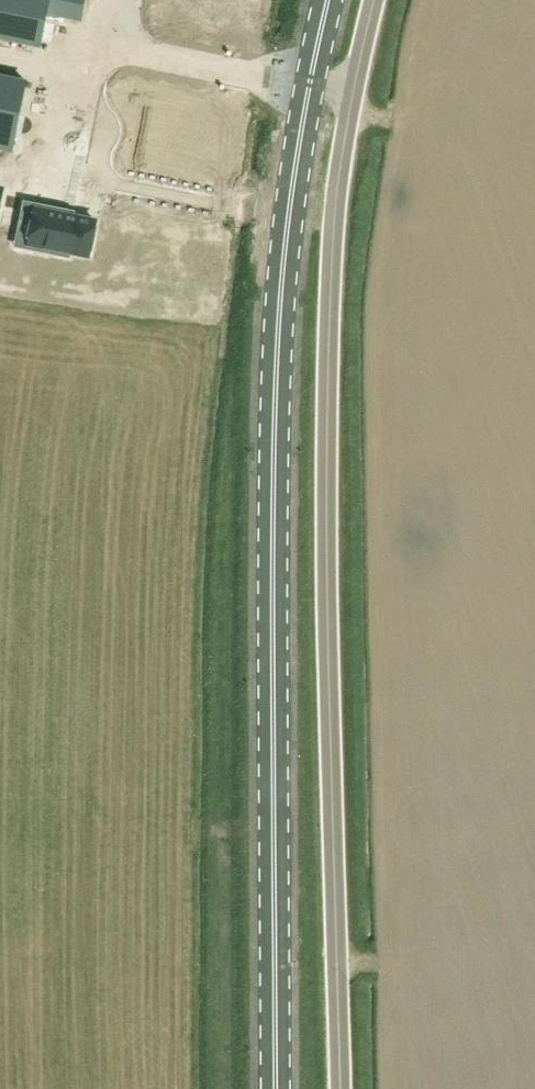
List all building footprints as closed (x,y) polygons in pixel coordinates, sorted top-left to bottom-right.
[(40,47),(47,14),(80,20),(84,0),(0,0),(0,39),(40,47)] [(0,83),(0,149),(12,151),(25,89),(0,83)] [(20,219),(30,221),(27,244),(51,248),(50,253),(68,256),(69,251),(91,255),(97,220),(95,219),(37,210),(38,204),(23,202),(20,219)]
